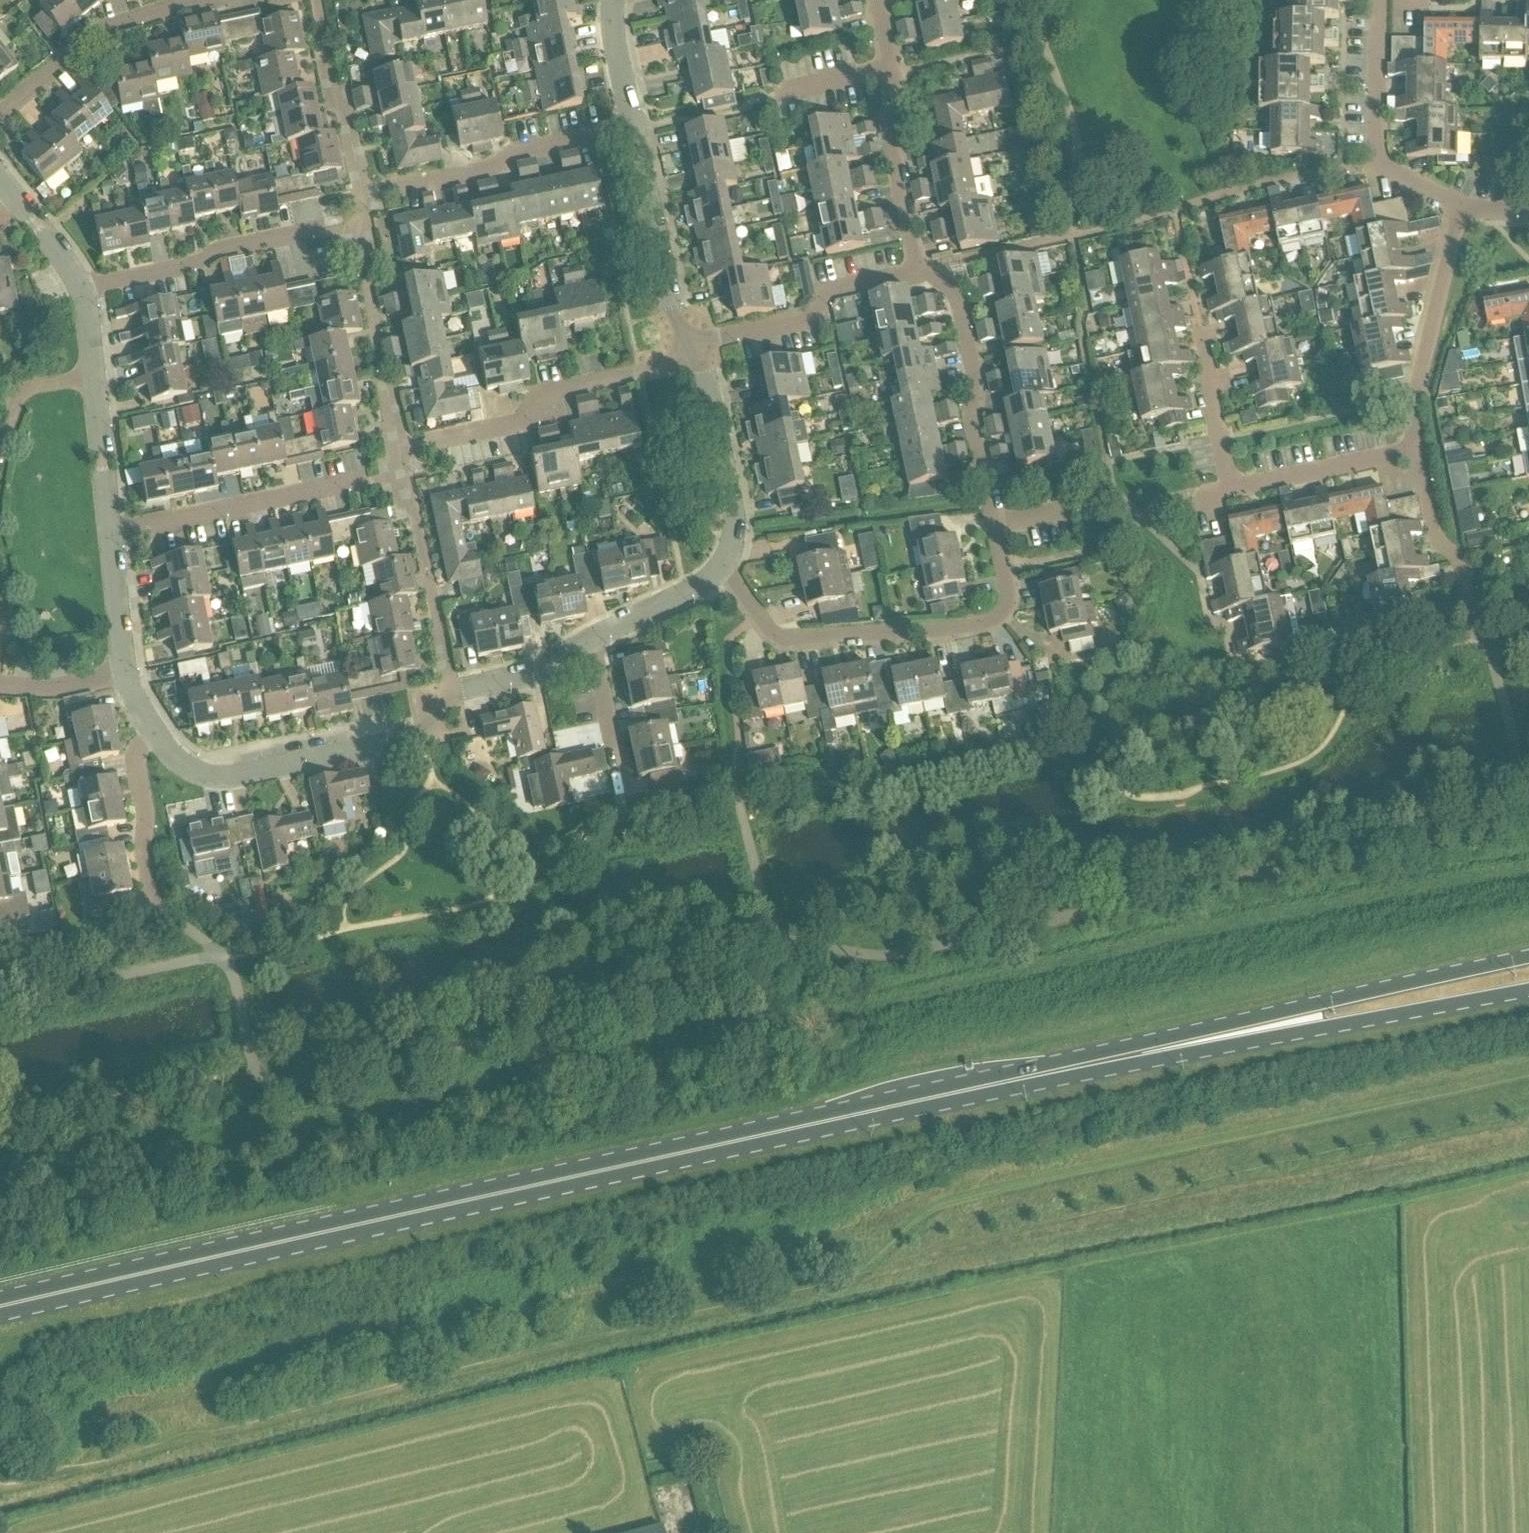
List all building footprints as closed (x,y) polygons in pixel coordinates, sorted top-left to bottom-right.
[(39,7),(43,13),(34,20),(49,39),(58,31),(61,35),(80,19),(64,0),(47,0),(39,7)] [(80,19),(99,4),(98,2),(108,0),(64,0),(80,19)] [(395,12),(401,44),(422,40),(414,2),(415,2),(415,0),(405,0),(407,9),(395,12)] [(414,2),(422,40),(444,35),(436,0),(426,0),(415,2),(414,2)] [(444,35),(465,31),(458,0),(436,0),(444,35)] [(465,31),(487,26),(481,0),(458,0),(465,31)] [(524,19),(519,20),(521,30),(526,29),(526,28),(574,18),(574,19),(581,17),(579,7),(572,9),(570,0),(555,0),(532,5),(535,17),(524,19)] [(659,10),(666,8),(669,20),(706,12),(704,0),(657,0),(659,10)] [(801,18),(838,10),(836,0),(797,0),(801,18)] [(897,25),(899,34),(960,21),(955,1),(955,0),(929,6),(929,5),(918,8),(920,20),(897,25)] [(1325,19),(1339,19),(1339,2),(1353,2),(1353,0),(1289,0),(1288,17),(1325,19)] [(748,3),(739,5),(742,22),(751,20),(748,3)] [(838,10),(801,18),(805,40),(843,32),(840,20),(863,15),(861,5),(838,10)] [(257,12),(244,15),(249,38),(262,35),(267,59),(267,60),(293,54),(293,55),(304,52),(296,15),(260,22),(257,12)] [(401,44),(395,12),(363,18),(372,62),(394,57),(392,46),(401,44)] [(664,33),(666,42),(710,33),(706,12),(669,20),(671,32),(664,33)] [(1481,24),(1480,46),(1480,62),(1501,63),(1501,68),(1503,68),(1504,25),(1492,25),(1493,13),(1481,13),(1481,24)] [(1504,25),(1503,68),(1506,68),(1506,63),(1527,63),(1527,51),(1526,51),(1527,13),(1526,13),(1516,13),(1515,25),(1504,25)] [(179,22),(182,39),(183,39),(187,59),(188,59),(224,51),(223,43),(236,41),(231,17),(218,20),(216,14),(179,22)] [(244,15),(231,17),(236,41),(249,38),(244,15)] [(1325,35),(1325,19),(1288,17),(1275,17),(1274,38),(1269,38),(1269,43),(1274,43),(1274,63),(1310,65),(1324,65),(1325,47),(1339,47),(1339,36),(1325,35)] [(512,43),(514,53),(574,40),(572,31),(566,32),(563,21),(574,19),(574,18),(526,28),(526,29),(528,40),(512,43)] [(960,21),(899,34),(901,43),(924,39),(927,51),(964,43),(960,21)] [(1481,24),(1425,24),(1425,35),(1425,66),(1446,66),(1446,45),(1480,46),(1481,24)] [(752,30),(756,46),(764,44),(761,28),(752,30)] [(710,33),(666,42),(668,52),(675,50),(678,63),(689,60),(715,55),(726,52),(715,54),(710,33)] [(1414,66),(1425,66),(1425,35),(1425,39),(1414,39),(1414,66)] [(146,47),(149,64),(150,64),(154,84),(155,84),(191,76),(188,59),(187,59),(183,39),(182,39),(146,47)] [(1392,39),(1392,57),(1392,65),(1396,66),(1403,66),(1404,39),(1392,39)] [(1404,39),(1403,66),(1406,66),(1414,66),(1414,39),(1404,39)] [(534,71),(572,63),(570,51),(576,50),(574,40),(514,53),(502,55),(504,64),(516,62),(532,59),(534,71)] [(764,44),(756,46),(759,62),(768,60),(764,44)] [(0,52),(0,83),(17,69),(21,66),(20,64),(15,67),(2,50),(6,47),(0,52)] [(684,73),(686,83),(731,73),(726,52),(715,55),(689,60),(691,72),(684,73)] [(293,54),(267,60),(267,59),(255,61),(263,99),(277,96),(277,95),(300,91),(300,90),(293,55),(293,54)] [(991,61),(981,63),(992,112),(1013,107),(1006,74),(994,77),(991,61)] [(523,95),(583,83),(581,73),(575,75),(572,63),(534,71),(537,82),(521,86),(521,88),(511,90),(512,96),(523,94),(523,95)] [(976,81),(963,84),(965,94),(966,94),(971,116),(992,112),(981,63),(972,65),(976,81)] [(1310,81),(1310,65),(1274,63),(1260,63),(1260,84),(1254,84),(1254,89),(1260,89),(1259,109),(1272,110),(1272,109),(1310,110),(1310,109),(1310,93),(1324,93),(1324,81),(1310,81)] [(121,108),(144,104),(146,113),(153,117),(162,115),(155,84),(154,84),(150,64),(149,64),(113,71),(114,78),(98,91),(113,109),(120,104),(121,108)] [(254,71),(252,64),(239,67),(241,74),(254,71)] [(1403,66),(1396,66),(1396,76),(1408,77),(1408,88),(1451,89),(1451,86),(1446,86),(1446,66),(1414,66),(1406,66),(1403,66)] [(352,93),(354,102),(415,89),(410,68),(373,75),(375,88),(352,93)] [(764,89),(772,87),(769,71),(760,72),(764,89)] [(731,73),(686,83),(688,92),(695,90),(698,103),(735,95),(731,73)] [(83,93),(71,103),(96,135),(98,134),(95,129),(112,116),(81,76),(74,82),(83,93)] [(585,92),(583,83),(523,95),(515,97),(517,106),(541,101),(543,113),(581,106),(578,93),(585,92)] [(277,95),(277,96),(280,112),(265,115),(267,122),(282,119),(317,111),(312,87),(300,90),(300,91),(277,95)] [(1396,99),(1396,111),(1408,111),(1446,111),(1446,91),(1451,91),(1451,89),(1408,88),(1408,99),(1396,99)] [(415,89),(354,102),(356,111),(379,106),(382,118),(386,117),(419,110),(415,89)] [(478,90),(469,92),(482,153),(491,151),(490,144),(502,141),(494,104),(482,107),(478,90)] [(64,108),(52,118),(74,146),(92,131),(96,135),(71,103),(70,103),(61,92),(55,97),(64,108)] [(451,113),(459,151),(471,148),(473,155),(482,153),(469,92),(460,94),(463,110),(451,113)] [(934,101),(943,143),(943,144),(965,139),(961,118),(971,116),(966,94),(965,94),(934,101)] [(199,110),(202,124),(216,121),(213,107),(199,110)] [(1267,129),(1267,132),(1310,132),(1310,121),(1322,121),(1322,109),(1310,109),(1310,110),(1272,109),(1272,110),(1272,129),(1267,129)] [(386,117),(382,118),(370,120),(372,130),(388,126),(391,138),(423,131),(419,110),(386,117)] [(282,119),(285,135),(270,138),(272,146),(287,143),(296,140),(322,135),(317,111),(282,119)] [(1408,111),(1408,122),(1419,122),(1419,134),(1463,134),(1463,132),(1457,132),(1457,111),(1446,111),(1408,111)] [(758,132),(767,130),(763,114),(755,116),(758,132)] [(53,133),(40,142),(66,174),(68,173),(65,169),(82,155),(74,146),(52,118),(50,116),(44,121),(53,133)] [(811,124),(816,146),(853,138),(853,139),(876,134),(874,124),(851,129),(848,117),(811,124)] [(725,121),(687,129),(680,131),(682,141),(689,139),(692,151),(729,143),(725,121)] [(194,125),(196,134),(203,132),(201,123),(194,125)] [(31,131),(25,136),(34,148),(21,157),(43,185),(44,185),(47,189),(49,188),(46,183),(62,170),(66,174),(40,142),(31,131)] [(423,131),(391,138),(397,170),(441,161),(436,139),(425,141),(423,131)] [(227,144),(237,142),(235,132),(225,134),(227,144)] [(322,135),(296,140),(304,176),(297,178),(302,201),(318,198),(316,187),(340,182),(337,171),(341,170),(333,132),(322,135)] [(1310,132),(1267,132),(1266,134),(1272,134),(1272,155),(1321,156),(1322,144),(1310,144),(1310,132)] [(1463,134),(1419,134),(1419,145),(1407,145),(1407,157),(1457,158),(1457,137),(1463,137),(1463,134)] [(194,150),(191,138),(177,142),(179,153),(194,150)] [(853,138),(816,146),(820,167),(846,162),(881,155),(878,145),(855,150),(853,139),(853,138)] [(935,158),(930,159),(919,161),(921,171),(932,169),(932,168),(970,160),(965,139),(943,144),(943,143),(932,145),(935,158)] [(760,142),(764,157),(772,155),(769,140),(760,142)] [(687,164),(689,173),(733,164),(729,143),(692,151),(694,163),(687,164)] [(1235,150),(1235,159),(1244,159),(1244,150),(1235,150)] [(577,152),(568,154),(580,214),(602,210),(594,172),(582,175),(577,152)] [(563,179),(552,181),(559,219),(580,214),(568,154),(559,156),(563,179)] [(772,155),(764,157),(767,175),(776,173),(772,155)] [(1482,170),(1482,171),(1495,172),(1495,164),(1496,159),(1483,159),(1482,170)] [(912,185),(914,194),(974,181),(970,160),(932,168),(932,169),(934,180),(912,185)] [(535,161),(526,163),(538,223),(559,219),(552,181),(540,184),(535,161)] [(809,169),(813,191),(874,178),(872,169),(848,173),(846,162),(820,167),(809,169)] [(128,172),(121,164),(121,163),(109,172),(117,182),(128,172)] [(205,164),(208,179),(208,180),(216,214),(239,209),(234,184),(235,184),(233,174),(216,178),(212,163),(205,164)] [(521,187),(509,190),(511,201),(512,201),(517,227),(518,227),(538,223),(526,163),(516,165),(521,187)] [(733,164),(689,173),(691,183),(698,181),(700,193),(727,188),(738,186),(733,164)] [(185,184),(184,184),(186,192),(192,219),(193,219),(216,214),(208,180),(208,179),(192,183),(189,167),(182,169),(185,184)] [(133,170),(136,187),(144,185),(147,184),(143,168),(133,170)] [(271,176),(235,184),(234,184),(239,209),(241,221),(279,213),(277,206),(289,204),(284,180),(273,183),(271,176)] [(297,178),(284,180),(289,204),(302,201),(297,178)] [(874,178),(813,191),(818,212),(855,204),(852,192),(876,187),(874,178)] [(160,182),(163,197),(171,232),(194,227),(193,219),(192,219),(186,192),(170,195),(167,180),(160,182)] [(104,198),(114,196),(111,181),(101,184),(104,198)] [(518,227),(517,227),(512,201),(511,201),(500,204),(495,181),(486,183),(498,243),(520,239),(518,227)] [(974,181),(914,194),(916,203),(938,199),(941,211),(952,209),(952,208),(979,203),(978,202),(974,181)] [(769,184),(773,200),(781,198),(778,182),(769,184)] [(481,208),(470,210),(469,210),(475,236),(474,236),(477,248),(498,243),(486,183),(476,185),(481,208)] [(140,202),(139,202),(141,212),(147,237),(171,232),(163,197),(147,200),(144,185),(136,187),(140,202)] [(459,205),(447,208),(454,241),(474,236),(475,236),(469,210),(470,210),(465,187),(455,189),(459,205)] [(685,209),(687,218),(731,209),(727,188),(700,193),(689,195),(692,208),(685,209)] [(1306,204),(1295,206),(1304,248),(1306,248),(1305,243),(1325,238),(1322,222),(1321,222),(1317,201),(1318,201),(1315,190),(1304,192),(1306,204)] [(1372,206),(1369,190),(1318,201),(1317,201),(1321,222),(1322,222),(1352,216),(1357,236),(1378,231),(1372,206)] [(422,196),(425,213),(426,212),(433,245),(454,241),(447,208),(435,210),(432,194),(422,196)] [(1281,197),(1269,199),(1272,210),(1277,231),(1276,231),(1280,248),(1300,244),(1301,249),(1304,248),(1295,206),(1284,208),(1281,197)] [(63,198),(51,207),(57,214),(68,205),(63,198)] [(781,198),(773,200),(776,217),(785,215),(781,198)] [(1404,199),(1393,201),(1398,226),(1405,225),(1405,226),(1410,225),(1404,199)] [(115,202),(118,217),(125,252),(149,247),(147,237),(141,212),(126,215),(122,200),(115,202)] [(932,225),(934,234),(994,221),(990,200),(978,202),(979,203),(952,208),(952,209),(955,220),(932,225)] [(1393,201),(1383,203),(1388,229),(1398,226),(1393,201)] [(1388,229),(1383,203),(1372,206),(1378,231),(1388,229)] [(855,204),(818,212),(822,233),(883,220),(881,211),(858,216),(855,204)] [(91,207),(94,222),(102,257),(125,252),(118,217),(102,220),(99,205),(91,207)] [(731,209),(687,218),(689,228),(696,226),(698,238),(736,231),(731,209)] [(1220,222),(1229,262),(1229,263),(1250,258),(1245,238),(1276,231),(1277,231),(1272,210),(1220,222)] [(425,213),(394,219),(403,262),(425,258),(423,247),(433,245),(426,212),(425,213)] [(883,220),(822,233),(827,255),(864,247),(862,234),(884,230),(883,220)] [(994,221),(934,234),(936,243),(959,239),(961,251),(999,243),(994,221)] [(774,227),(777,244),(786,242),(782,225),(774,227)] [(1356,256),(1356,259),(1399,250),(1396,239),(1408,236),(1405,226),(1405,225),(1398,226),(1388,229),(1378,231),(1357,236),(1361,255),(1356,256)] [(694,251),(696,261),(740,252),(736,231),(698,238),(701,250),(694,251)] [(786,242),(777,244),(781,260),(789,258),(786,242)] [(1399,250),(1356,259),(1357,261),(1362,260),(1366,279),(1366,280),(1403,272),(1403,273),(1415,270),(1412,258),(1401,261),(1399,250)] [(740,252),(696,261),(698,270),(705,268),(707,281),(729,276),(744,272),(740,252)] [(1121,265),(1125,285),(1174,274),(1172,263),(1160,266),(1158,254),(1121,262),(1115,263),(1116,266),(1121,265)] [(979,280),(981,290),(1042,277),(1037,255),(1000,263),(1002,275),(979,280)] [(1215,277),(1218,288),(1260,279),(1260,277),(1254,278),(1250,258),(1229,263),(1229,262),(1201,268),(1204,280),(1215,277)] [(6,263),(0,264),(0,313),(15,310),(6,263)] [(273,279),(257,282),(264,317),(265,322),(268,321),(267,316),(288,312),(288,311),(303,308),(298,285),(283,288),(278,263),(270,264),(273,279)] [(799,266),(803,282),(811,280),(808,264),(799,266)] [(725,289),(727,298),(771,289),(767,267),(744,272),(729,276),(732,287),(725,289)] [(249,284),(233,287),(241,322),(243,321),(264,317),(257,282),(254,268),(246,270),(249,284)] [(581,269),(571,271),(584,331),(593,329),(592,322),(604,320),(596,283),(584,285),(581,269)] [(565,289),(553,292),(558,314),(561,329),(562,329),(573,326),(574,333),(584,331),(571,271),(562,273),(565,289)] [(1174,274),(1176,285),(1187,283),(1184,272),(1174,274)] [(1353,303),(1354,306),(1396,297),(1394,286),(1405,283),(1403,273),(1403,272),(1366,280),(1366,279),(1354,282),(1359,302),(1353,303)] [(217,327),(218,332),(220,338),(246,332),(243,321),(241,322),(233,287),(231,273),(222,274),(225,288),(209,291),(215,317),(217,326),(217,327)] [(384,298),(385,308),(446,295),(441,273),(404,281),(406,294),(384,298)] [(1124,306),(1125,308),(1167,299),(1165,288),(1176,285),(1174,274),(1125,285),(1130,304),(1124,306)] [(486,286),(496,283),(495,277),(484,279),(486,286)] [(1042,277),(981,290),(983,299),(1006,294),(1008,305),(1008,306),(1035,300),(1035,301),(1046,299),(1042,277)] [(1260,279),(1218,288),(1220,299),(1209,302),(1211,314),(1223,311),(1223,310),(1260,303),(1259,302),(1255,283),(1261,282),(1260,279)] [(811,280),(803,282),(806,299),(815,297),(811,280)] [(313,281),(298,285),(303,308),(317,305),(324,338),(344,334),(344,335),(361,331),(354,293),(318,301),(313,281)] [(771,289),(727,298),(729,307),(736,306),(738,318),(776,310),(771,289)] [(870,296),(875,318),(942,304),(941,295),(911,301),(908,289),(870,296)] [(446,295),(385,308),(387,317),(410,312),(413,323),(413,324),(439,319),(450,317),(446,295)] [(1526,338),(1528,338),(1528,295),(1484,303),(1488,324),(1522,318),(1526,338)] [(1396,297),(1354,306),(1354,308),(1360,307),(1364,327),(1401,319),(1401,320),(1413,317),(1410,306),(1399,308),(1396,297)] [(141,314),(144,330),(179,323),(184,322),(184,320),(179,321),(174,299),(125,309),(127,317),(141,314)] [(1167,299),(1125,308),(1125,311),(1131,309),(1135,329),(1184,319),(1181,308),(1170,310),(1167,299)] [(543,300),(533,302),(546,362),(556,360),(554,353),(567,351),(562,329),(561,329),(558,314),(546,316),(543,300)] [(977,325),(979,334),(1039,321),(1035,301),(1035,300),(1008,306),(1008,305),(997,308),(1000,320),(977,325)] [(1260,303),(1223,310),(1223,311),(1225,322),(1237,319),(1239,330),(1281,321),(1281,319),(1276,320),(1271,300),(1259,302),(1260,303)] [(1290,318),(1310,315),(1308,301),(1288,304),(1290,318)] [(528,320),(515,323),(520,345),(524,360),(535,357),(537,364),(546,362),(533,302),(524,304),(528,320)] [(1325,302),(1318,304),(1320,312),(1327,311),(1325,302)] [(944,313),(942,304),(875,318),(879,339),(917,331),(914,320),(944,313)] [(1323,325),(1335,323),(1332,311),(1320,313),(1323,325)] [(1108,314),(1099,316),(1102,330),(1111,327),(1108,314)] [(215,317),(203,319),(205,329),(217,326),(215,317)] [(381,343),(383,352),(443,340),(439,319),(413,324),(413,323),(401,326),(404,338),(381,343)] [(1134,350),(1134,353),(1177,344),(1174,333),(1186,330),(1184,319),(1135,329),(1139,349),(1134,350)] [(1351,351),(1352,353),(1394,344),(1392,333),(1403,330),(1401,320),(1401,319),(1364,327),(1352,329),(1356,349),(1351,351)] [(1039,321),(979,334),(981,343),(1004,339),(1006,351),(1044,343),(1039,321)] [(1281,321),(1239,330),(1241,342),(1230,344),(1232,356),(1244,353),(1244,352),(1281,345),(1281,344),(1277,325),(1282,324),(1281,321)] [(144,330),(130,333),(132,341),(146,338),(149,353),(149,354),(176,348),(176,349),(184,347),(189,346),(189,343),(184,344),(179,323),(144,330)] [(917,331),(879,339),(884,361),(895,359),(895,358),(921,352),(919,341),(942,336),(940,326),(917,331)] [(505,331),(496,333),(509,394),(518,392),(517,385),(529,382),(524,360),(520,345),(509,347),(505,331)] [(490,351),(478,354),(486,391),(498,389),(499,396),(509,394),(496,333),(487,335),(490,351)] [(294,344),(294,345),(295,352),(311,349),(314,365),(349,358),(344,335),(344,334),(324,338),(309,341),(294,344)] [(1526,338),(1514,340),(1518,363),(1528,361),(1528,338),(1526,338)] [(443,340),(383,352),(385,362),(408,357),(411,368),(411,369),(448,361),(443,340)] [(1281,345),(1244,352),(1244,353),(1246,364),(1258,361),(1260,373),(1303,364),(1302,361),(1297,362),(1293,342),(1281,344),(1281,345)] [(1179,355),(1177,344),(1134,353),(1128,354),(1133,376),(1144,373),(1144,374),(1181,366),(1193,364),(1191,352),(1179,355)] [(1394,344),(1352,353),(1352,356),(1357,354),(1362,375),(1377,372),(1380,383),(1404,378),(1402,366),(1410,365),(1408,353),(1396,355),(1394,344)] [(895,358),(895,359),(899,379),(937,371),(934,359),(957,354),(955,345),(921,352),(895,358)] [(143,363),(146,379),(181,372),(186,371),(186,368),(180,369),(176,349),(176,348),(149,354),(149,353),(127,358),(129,366),(143,363)] [(272,350),(265,354),(267,361),(276,359),(273,349),(272,350)] [(987,376),(989,385),(1050,372),(1045,351),(1008,358),(1010,371),(987,376)] [(206,367),(221,364),(218,352),(203,355),(206,367)] [(251,369),(264,366),(261,353),(248,355),(248,357),(251,369)] [(828,356),(831,372),(840,371),(836,354),(828,356)] [(842,356),(845,369),(853,367),(851,355),(843,356),(842,356)] [(760,378),(762,387),(806,378),(802,356),(764,364),(767,376),(760,378)] [(250,369),(251,369),(248,357),(236,359),(239,372),(250,369)] [(309,373),(312,389),(354,381),(349,358),(314,365),(299,368),(300,375),(309,373)] [(411,369),(411,368),(399,371),(401,381),(417,377),(419,389),(452,382),(448,361),(411,369)] [(1518,363),(1522,385),(1528,384),(1528,361),(1518,363)] [(1253,398),(1257,397),(1259,410),(1289,404),(1287,391),(1302,387),(1298,367),(1303,366),(1303,364),(1260,373),(1263,384),(1251,386),(1253,398)] [(1132,397),(1132,400),(1175,391),(1172,379),(1184,377),(1181,366),(1144,374),(1144,373),(1133,376),(1137,396),(1132,397)] [(1079,367),(1072,369),(1074,375),(1081,374),(1079,367)] [(840,371),(831,372),(835,389),(843,387),(840,371)] [(937,371),(899,379),(904,400),(930,395),(930,396),(964,388),(962,378),(939,383),(937,371)] [(146,379),(132,382),(134,390),(148,387),(151,401),(150,401),(151,403),(178,397),(180,406),(195,403),(192,391),(185,393),(181,372),(146,379)] [(1050,372),(989,385),(991,394),(1014,390),(1017,401),(1043,396),(1055,394),(1050,372)] [(858,375),(846,377),(849,389),(861,387),(858,375)] [(454,392),(479,387),(476,376),(452,382),(454,392)] [(806,378),(762,387),(764,396),(770,395),(773,406),(773,407),(788,403),(788,404),(810,399),(806,378)] [(359,405),(354,381),(312,389),(303,391),(289,394),(290,401),(305,399),(311,398),(314,413),(312,414),(349,406),(349,407),(359,405)] [(452,382),(419,389),(426,421),(469,412),(454,392),(452,382)] [(622,414),(610,417),(618,454),(640,449),(627,389),(617,391),(622,414)] [(1175,391),(1132,400),(1133,402),(1138,401),(1142,422),(1160,418),(1163,431),(1189,425),(1186,412),(1191,411),(1188,399),(1177,402),(1175,391)] [(224,405),(221,393),(213,394),(216,406),(224,405)] [(1342,407),(1353,405),(1351,397),(1347,394),(1340,396),(1342,407)] [(893,402),(897,424),(957,411),(956,402),(932,407),(930,396),(930,395),(904,400),(893,402)] [(594,396),(584,398),(597,458),(618,454),(610,417),(599,419),(594,396)] [(836,398),(840,414),(849,412),(845,396),(836,398)] [(985,420),(987,430),(1047,417),(1043,396),(1017,401),(1005,403),(1008,416),(985,420)] [(580,423),(568,425),(576,463),(597,458),(584,398),(575,400),(580,423)] [(1079,409),(1088,407),(1089,407),(1087,398),(1086,398),(1077,400),(1079,409)] [(1441,411),(1449,410),(1447,400),(1439,402),(1441,411)] [(788,404),(788,403),(773,407),(773,406),(751,411),(753,423),(746,424),(748,434),(792,424),(800,423),(798,413),(790,415),(788,404)] [(317,436),(305,439),(310,462),(323,460),(321,451),(357,444),(349,407),(349,406),(312,414),(317,436)] [(200,423),(197,407),(182,411),(185,426),(200,423)] [(957,411),(897,424),(902,445),(939,437),(936,425),(959,420),(957,411)] [(1255,411),(1245,414),(1248,426),(1259,424),(1255,411)] [(849,412),(840,414),(843,431),(852,429),(849,412)] [(164,431),(177,428),(173,413),(161,415),(164,431)] [(254,433),(261,468),(284,463),(285,468),(298,465),(293,442),(282,444),(278,428),(274,413),(267,414),(270,430),(254,433)] [(153,415),(132,420),(135,432),(156,427),(153,415)] [(1047,417),(987,430),(989,439),(1012,434),(1014,446),(1015,446),(1052,438),(1047,417)] [(247,435),(231,438),(238,473),(261,468),(254,433),(251,418),(244,419),(247,435)] [(223,439),(208,443),(207,443),(215,478),(238,473),(231,438),(228,423),(220,424),(223,439)] [(1456,427),(1449,423),(1443,434),(1453,440),(1457,433),(1456,427)] [(792,424),(748,434),(750,443),(757,442),(759,453),(797,446),(792,424)] [(556,427),(547,429),(559,490),(581,485),(576,463),(568,425),(567,426),(572,448),(561,450),(556,427)] [(542,454),(530,457),(538,494),(559,490),(547,429),(537,431),(542,454)] [(1084,442),(1095,439),(1093,430),(1082,433),(1084,442)] [(1157,449),(1167,447),(1163,432),(1153,435),(1157,449)] [(939,437),(902,445),(906,466),(966,453),(964,444),(941,449),(939,437)] [(1118,437),(1111,439),(1108,439),(1112,459),(1115,458),(1123,457),(1118,437)] [(1015,446),(1014,446),(991,450),(993,460),(1016,455),(1019,468),(1056,460),(1052,438),(1015,446)] [(186,460),(194,494),(218,489),(215,478),(207,443),(208,443),(207,439),(199,441),(203,456),(186,460)] [(305,439),(293,442),(298,465),(310,462),(305,439)] [(837,442),(840,459),(849,457),(845,441),(837,442)] [(179,461),(163,464),(170,499),(194,494),(186,460),(183,444),(176,446),(179,461)] [(755,467),(757,476),(801,467),(797,446),(759,453),(762,465),(755,467)] [(156,466),(139,469),(146,504),(170,499),(163,464),(160,449),(152,451),(156,466)] [(966,453),(906,466),(911,488),(912,488),(911,501),(936,498),(968,494),(964,476),(948,480),(945,468),(968,463),(966,453)] [(1467,454),(1447,457),(1450,469),(1473,465),(1472,461),(1468,462),(1467,454)] [(511,465),(501,467),(512,515),(533,511),(526,478),(514,481),(511,465)] [(484,487),(490,520),(512,515),(501,467),(492,469),(495,485),(484,487)] [(806,489),(801,467),(757,476),(759,485),(766,484),(768,496),(778,494),(782,510),(805,505),(802,489),(806,489)] [(474,489),(463,492),(469,524),(490,520),(484,487),(481,471),(471,473),(474,489)] [(1469,481),(1452,484),(1454,492),(1470,489),(1469,481)] [(1057,488),(1045,490),(1047,503),(1059,500),(1057,488)] [(1317,502),(1306,504),(1315,547),(1318,547),(1316,541),(1337,537),(1333,521),(1329,500),(1326,488),(1315,491),(1317,502)] [(1383,488),(1381,488),(1329,500),(1333,521),(1366,514),(1371,534),(1392,529),(1386,504),(1385,498),(1383,488)] [(463,492),(430,498),(439,541),(462,537),(460,526),(469,524),(463,492)] [(1281,498),(1283,509),(1284,509),(1288,530),(1288,531),(1291,547),(1311,542),(1313,548),(1315,547),(1306,504),(1295,507),(1293,496),(1281,498)] [(1418,497),(1407,499),(1412,525),(1419,523),(1419,524),(1424,523),(1418,497)] [(1407,499),(1397,502),(1402,527),(1412,525),(1407,499)] [(1397,502),(1386,504),(1392,529),(1402,527),(1397,502)] [(1471,503),(1457,506),(1458,513),(1472,510),(1471,503)] [(609,515),(608,505),(598,506),(599,516),(609,515)] [(1283,509),(1229,521),(1231,530),(1232,537),(1238,562),(1259,558),(1255,538),(1288,531),(1288,530),(1284,509),(1283,509)] [(268,522),(276,520),(274,510),(266,511),(268,522)] [(319,526),(303,529),(303,530),(310,564),(311,570),(314,569),(312,564),(334,559),(331,543),(343,541),(338,517),(326,520),(324,510),(316,512),(319,526)] [(369,511),(355,514),(359,530),(372,527),(369,511)] [(1458,514),(1463,536),(1477,532),(1473,511),(1458,514)] [(355,514),(338,517),(343,541),(354,539),(361,569),(372,566),(398,560),(397,560),(390,523),(372,527),(359,530),(355,514)] [(295,531),(279,534),(287,569),(288,574),(290,574),(289,569),(310,564),(303,530),(303,529),(300,515),(292,517),(295,531)] [(256,539),(264,579),(267,579),(266,574),(287,569),(279,534),(276,520),(268,522),(271,536),(256,539)] [(1370,555),(1370,557),(1413,548),(1410,537),(1422,535),(1419,524),(1419,523),(1412,525),(1402,527),(1392,529),(1371,534),(1375,554),(1370,555)] [(241,584),(243,584),(245,590),(266,586),(264,579),(256,539),(253,525),(245,527),(248,541),(232,544),(239,579),(240,579),(241,584)] [(915,548),(919,547),(924,568),(961,560),(956,538),(945,540),(943,529),(913,535),(915,548)] [(1468,536),(1470,551),(1498,546),(1496,531),(1468,536)] [(799,562),(803,585),(851,575),(847,552),(840,554),(836,534),(806,540),(807,549),(810,560),(799,562)] [(462,537),(439,541),(449,584),(481,577),(474,544),(464,547),(462,537)] [(621,552),(618,553),(626,590),(649,585),(646,574),(657,572),(655,560),(662,559),(658,540),(642,543),(640,537),(618,542),(621,552)] [(1232,537),(1222,539),(1228,564),(1238,562),(1232,537)] [(1222,539),(1212,541),(1217,566),(1228,564),(1222,539)] [(1201,543),(1203,557),(1206,569),(1211,568),(1210,568),(1217,566),(1212,541),(1201,543)] [(1413,548),(1370,557),(1371,560),(1376,559),(1380,578),(1417,571),(1429,569),(1426,557),(1415,559),(1413,548)] [(166,567),(170,583),(205,576),(210,575),(209,572),(204,573),(200,552),(151,562),(152,570),(166,567)] [(1344,554),(1346,562),(1355,560),(1353,552),(1344,554)] [(596,553),(584,555),(590,586),(601,584),(604,595),(626,590),(618,553),(597,557),(596,553)] [(876,553),(865,554),(867,570),(878,568),(876,553)] [(1498,564),(1496,554),(1484,557),(1486,567),(1498,564)] [(577,580),(555,584),(563,621),(585,617),(580,588),(590,586),(584,555),(572,558),(577,580)] [(224,571),(235,569),(233,557),(222,560),(224,571)] [(372,566),(380,602),(405,597),(417,595),(409,557),(397,560),(398,560),(372,566)] [(516,570),(514,558),(504,560),(507,572),(516,570)] [(1210,568),(1211,568),(1213,579),(1224,577),(1226,588),(1269,579),(1268,576),(1263,578),(1259,558),(1238,562),(1228,564),(1217,566),(1210,568)] [(961,560),(924,568),(929,590),(924,591),(927,603),(957,596),(955,585),(966,583),(961,560)] [(1283,576),(1293,574),(1291,564),(1281,567),(1283,576)] [(1052,587),(1041,590),(1045,612),(1083,604),(1078,583),(1082,582),(1080,570),(1049,576),(1052,587)] [(1367,602),(1368,604),(1411,595),(1408,584),(1419,582),(1417,571),(1380,578),(1368,580),(1373,601),(1367,602)] [(506,576),(509,589),(513,611),(515,611),(516,620),(527,617),(521,587),(523,586),(520,573),(506,576)] [(851,575),(803,585),(808,607),(819,605),(821,616),(858,609),(851,575)] [(170,583),(156,586),(157,594),(171,591),(174,606),(175,607),(202,601),(210,600),(209,599),(215,598),(214,596),(209,597),(205,576),(170,583)] [(1269,579),(1226,588),(1229,599),(1217,601),(1220,613),(1232,611),(1232,610),(1268,602),(1264,583),(1269,581),(1269,579)] [(533,584),(523,586),(521,587),(527,617),(538,615),(540,626),(563,621),(555,584),(534,589),(533,584)] [(229,612),(240,609),(237,594),(226,596),(229,612)] [(1411,595),(1368,604),(1369,607),(1374,606),(1378,626),(1380,626),(1382,634),(1386,638),(1401,635),(1398,622),(1427,616),(1424,604),(1413,607),(1411,595)] [(348,598),(349,607),(360,605),(358,596),(348,598)] [(368,604),(376,640),(376,641),(409,634),(410,634),(413,633),(405,597),(380,602),(368,604)] [(1115,603),(1119,609),(1125,608),(1129,603),(1125,597),(1119,597),(1115,603)] [(1232,610),(1232,611),(1234,621),(1245,619),(1248,630),(1290,621),(1290,618),(1284,620),(1280,599),(1268,602),(1232,610)] [(253,604),(258,618),(271,614),(265,600),(253,604)] [(174,606),(153,610),(154,618),(169,615),(172,631),(206,624),(212,623),(211,621),(206,622),(202,601),(175,607),(174,606)] [(1083,604),(1045,612),(1050,635),(1061,632),(1064,643),(1094,637),(1091,625),(1087,626),(1083,604)] [(944,605),(931,608),(934,619),(947,616),(944,605)] [(1327,614),(1326,605),(1312,608),(1314,617),(1327,614)] [(296,613),(298,623),(310,621),(307,606),(295,609),(296,613)] [(515,611),(513,611),(492,616),(500,653),(522,648),(516,620),(515,611)] [(298,623),(296,613),(285,615),(288,628),(299,626),(298,623)] [(492,616),(471,620),(470,616),(458,619),(464,649),(475,647),(477,658),(500,653),(492,616)] [(242,617),(230,619),(235,641),(247,638),(242,617)] [(271,636),(267,617),(256,619),(260,638),(271,636)] [(1290,621),(1248,630),(1250,641),(1239,644),(1241,655),(1290,645),(1285,625),(1291,623),(1290,621)] [(172,631),(158,634),(159,642),(173,639),(176,654),(176,656),(211,648),(216,647),(216,644),(211,645),(206,624),(172,631)] [(316,642),(314,633),(298,636),(300,645),(316,642)] [(376,641),(376,640),(372,641),(378,671),(379,671),(384,694),(407,690),(407,688),(404,674),(417,671),(410,634),(409,634),(376,641)] [(633,662),(622,664),(627,687),(664,679),(660,658),(664,657),(661,645),(631,651),(633,662)] [(1339,646),(1341,658),(1352,656),(1351,649),(1342,645),(1339,646)] [(211,689),(218,724),(242,719),(234,684),(235,684),(229,655),(219,657),(222,671),(224,670),(227,686),(211,689)] [(204,691),(187,694),(194,729),(218,724),(211,689),(208,674),(205,660),(177,666),(180,678),(196,675),(196,678),(201,677),(204,691)] [(283,680),(290,715),(313,710),(307,682),(308,682),(307,675),(306,675),(303,660),(296,661),(299,676),(283,680)] [(1007,660),(985,665),(993,702),(1014,698),(1015,702),(1027,699),(1021,669),(1009,671),(1007,660)] [(938,663),(916,667),(923,705),(945,700),(948,716),(960,714),(954,683),(943,685),(938,663)] [(251,681),(235,684),(234,684),(242,719),(265,714),(259,685),(260,685),(258,679),(255,664),(247,666),(251,681)] [(275,681),(260,685),(259,685),(265,714),(266,720),(290,715),(283,680),(280,664),(272,666),(275,681)] [(869,665),(846,670),(856,717),(877,712),(879,719),(891,716),(884,685),(873,688),(869,665)] [(965,681),(954,683),(960,714),(972,711),(971,707),(993,702),(985,665),(962,670),(965,681)] [(799,667),(777,672),(785,709),(806,705),(810,721),(822,718),(815,688),(804,690),(799,667)] [(895,683),(884,685),(891,716),(903,713),(902,709),(923,705),(916,667),(893,672),(895,683)] [(826,685),(815,688),(822,718),(823,718),(829,746),(836,745),(834,732),(838,731),(836,721),(856,717),(846,670),(824,674),(826,685)] [(378,671),(368,673),(372,697),(384,694),(379,671),(378,671)] [(777,672),(755,677),(757,688),(746,690),(752,721),(764,718),(763,714),(785,709),(777,672)] [(368,673),(356,676),(361,699),(372,697),(368,673)] [(344,674),(308,682),(307,682),(313,710),(315,719),(352,711),(350,701),(361,699),(356,676),(345,678),(344,674)] [(664,679),(627,687),(632,709),(643,707),(645,718),(675,712),(673,700),(682,698),(678,676),(664,679)] [(72,720),(76,740),(76,741),(114,733),(109,711),(98,713),(95,702),(65,708),(67,720),(72,720)] [(517,759),(545,753),(534,706),(480,718),(485,742),(512,736),(517,759)] [(678,724),(675,712),(645,718),(647,729),(628,733),(633,755),(670,747),(666,726),(678,724)] [(1027,716),(1031,735),(1032,738),(1047,734),(1044,718),(1042,712),(1027,716)] [(815,727),(818,738),(825,736),(823,725),(815,727)] [(64,743),(69,765),(71,774),(71,777),(102,770),(99,759),(118,755),(114,733),(76,741),(76,740),(64,743)] [(670,747),(633,755),(638,778),(649,776),(653,794),(684,788),(679,768),(675,769),(670,747)] [(594,775),(589,751),(534,763),(537,777),(528,779),(534,808),(544,806),(545,810),(572,804),(567,781),(594,775)] [(477,766),(472,774),(484,782),(487,776),(486,771),(477,766)] [(702,770),(704,783),(723,780),(720,766),(702,770)] [(71,777),(71,774),(64,775),(66,785),(73,784),(74,789),(78,788),(83,809),(120,801),(115,779),(104,781),(102,770),(71,777)] [(319,829),(324,828),(326,838),(329,840),(344,838),(347,833),(345,823),(346,823),(341,799),(369,794),(364,770),(309,782),(319,829)] [(11,797),(7,774),(0,776),(0,799),(11,797)] [(75,833),(77,845),(108,839),(106,828),(125,824),(120,801),(83,809),(87,831),(75,833)] [(0,810),(0,845),(13,843),(21,841),(14,808),(2,811),(1,810),(0,810)] [(252,816),(238,820),(243,843),(256,840),(263,873),(290,867),(285,843),(313,838),(308,814),(254,826),(252,816)] [(224,822),(223,818),(186,826),(193,864),(231,856),(229,846),(243,843),(238,820),(224,822)] [(108,839),(77,845),(80,857),(78,858),(82,879),(89,878),(126,870),(121,848),(110,850),(108,839)] [(7,879),(8,879),(20,877),(13,843),(0,845),(0,880),(7,879)] [(126,870),(89,878),(93,899),(89,900),(92,912),(122,906),(120,895),(131,892),(126,870)] [(0,880),(0,922),(20,918),(16,899),(12,900),(8,879),(7,879),(0,880)] [(263,889),(252,891),(259,927),(270,925),(263,889)] [(43,930),(57,927),(54,911),(40,914),(43,930)]
